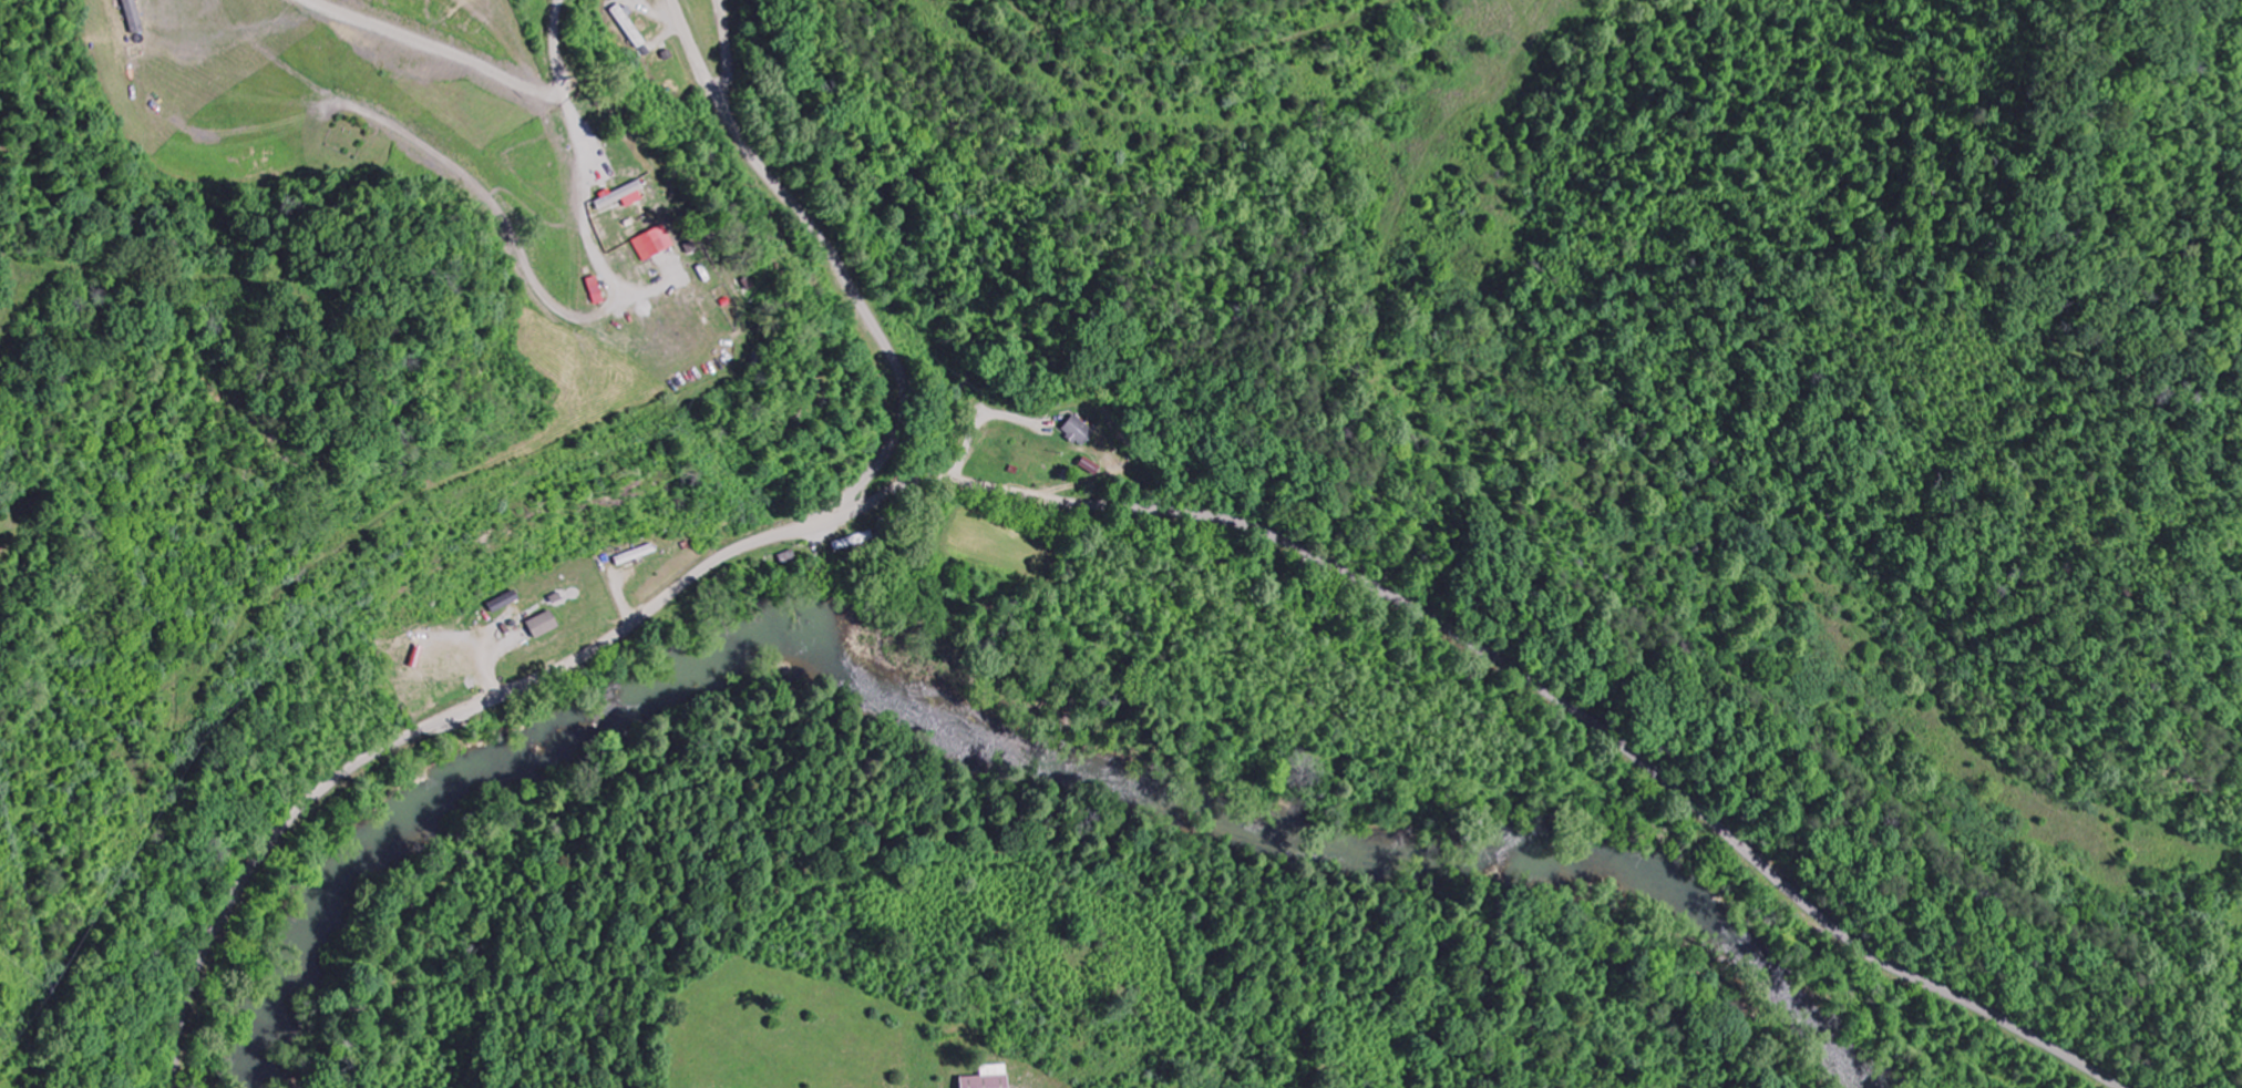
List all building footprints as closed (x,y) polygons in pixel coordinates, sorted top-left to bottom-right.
[(133,33),(144,30),(136,0),(124,0),(133,33)] [(597,199),(601,209),(645,188),(641,179),(597,199)] [(645,260),(676,246),(666,224),(635,238),(645,260)] [(599,304),(610,300),(602,275),(591,278),(599,304)] [(1081,447),(1095,431),(1074,413),(1060,430),(1081,447)] [(1097,474),(1102,464),(1083,456),(1078,466),(1097,474)] [(523,599),(519,589),(491,602),(496,612),(523,599)] [(528,621),(536,638),(560,626),(553,610),(528,621)] [(1010,1075),(963,1076),(963,1087),(1010,1087),(1010,1075)]
